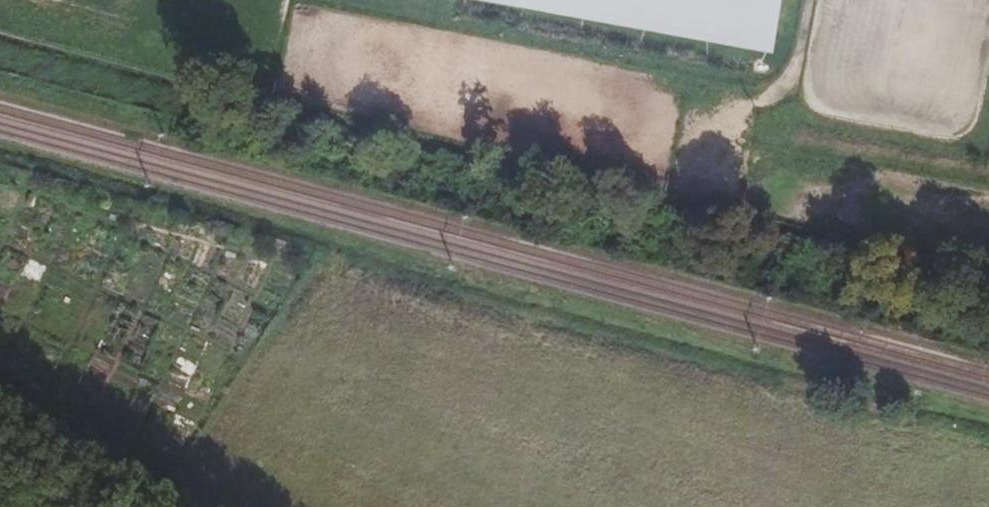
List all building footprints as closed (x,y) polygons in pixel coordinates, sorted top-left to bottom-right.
[(771,54),(780,0),(477,0),(771,54)]
